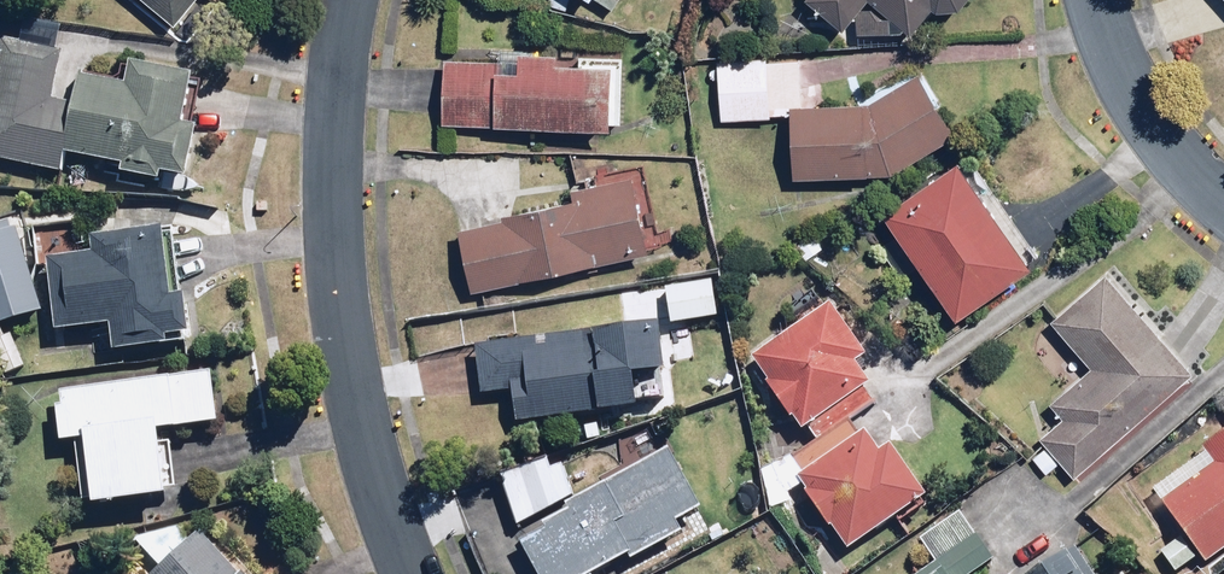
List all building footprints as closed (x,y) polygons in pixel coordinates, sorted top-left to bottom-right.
[(181,22),(199,0),(153,0),(181,22)] [(844,29),(869,0),(811,0),(844,29)] [(915,30),(937,4),(955,20),(972,0),(880,0),(915,30)] [(2,36),(0,44),(0,159),(64,171),(67,155),(126,166),(124,176),(168,184),(169,179),(194,184),(204,129),(188,126),(197,77),(134,66),(132,81),(79,71),(73,104),(53,100),(63,47),(2,36)] [(447,46),(443,123),(614,131),(618,54),(447,46)] [(961,135),(922,72),(869,105),(804,104),(804,61),(721,60),(720,120),(790,121),(789,175),(895,176),(961,135)] [(884,213),(905,241),(884,257),(904,284),(925,268),(963,316),(1047,252),(968,149),(884,213)] [(473,293),(653,252),(635,175),(573,189),(576,201),(458,228),(473,293)] [(0,223),(0,324),(44,311),(18,218),(0,223)] [(88,251),(49,255),(57,331),(110,325),(113,349),(168,343),(167,335),(193,332),(189,291),(177,292),(170,227),(86,236),(88,251)] [(1196,372),(1106,272),(1036,335),(1080,384),(1055,406),(1068,420),(1042,444),(1047,449),(1033,462),(1048,478),(1066,462),(1080,477),(1196,372)] [(721,314),(715,278),(665,287),(671,322),(721,314)] [(750,361),(814,446),(852,417),(876,399),(867,388),(873,383),(857,362),(868,354),(828,302),(750,361)] [(652,331),(651,323),(474,343),(479,394),(517,390),(520,417),(665,401),(662,373),(670,372),(666,330),(652,331)] [(12,331),(0,337),(0,364),(7,379),(28,369),(12,331)] [(219,422),(212,372),(56,394),(63,443),(84,440),(93,503),(169,492),(160,430),(219,422)] [(862,430),(852,417),(814,446),(789,464),(855,551),(931,494),(890,441),(883,446),(867,426),(862,430)] [(1223,547),(1223,433),(1209,443),(1222,462),(1166,500),(1207,559),(1223,547)] [(671,446),(576,497),(566,503),(570,511),(548,523),(551,528),(526,541),(544,573),(594,573),(632,552),(635,559),(684,533),(677,520),(703,506),(671,446)] [(520,521),(576,497),(558,456),(502,480),(520,521)] [(937,559),(916,573),(974,573),(997,558),(963,511),(923,539),(937,559)] [(201,530),(158,573),(245,573),(201,530)] [(1181,534),(1159,552),(1177,573),(1180,573),(1200,558),(1181,534)] [(1083,544),(1040,573),(1104,573),(1083,544)]
